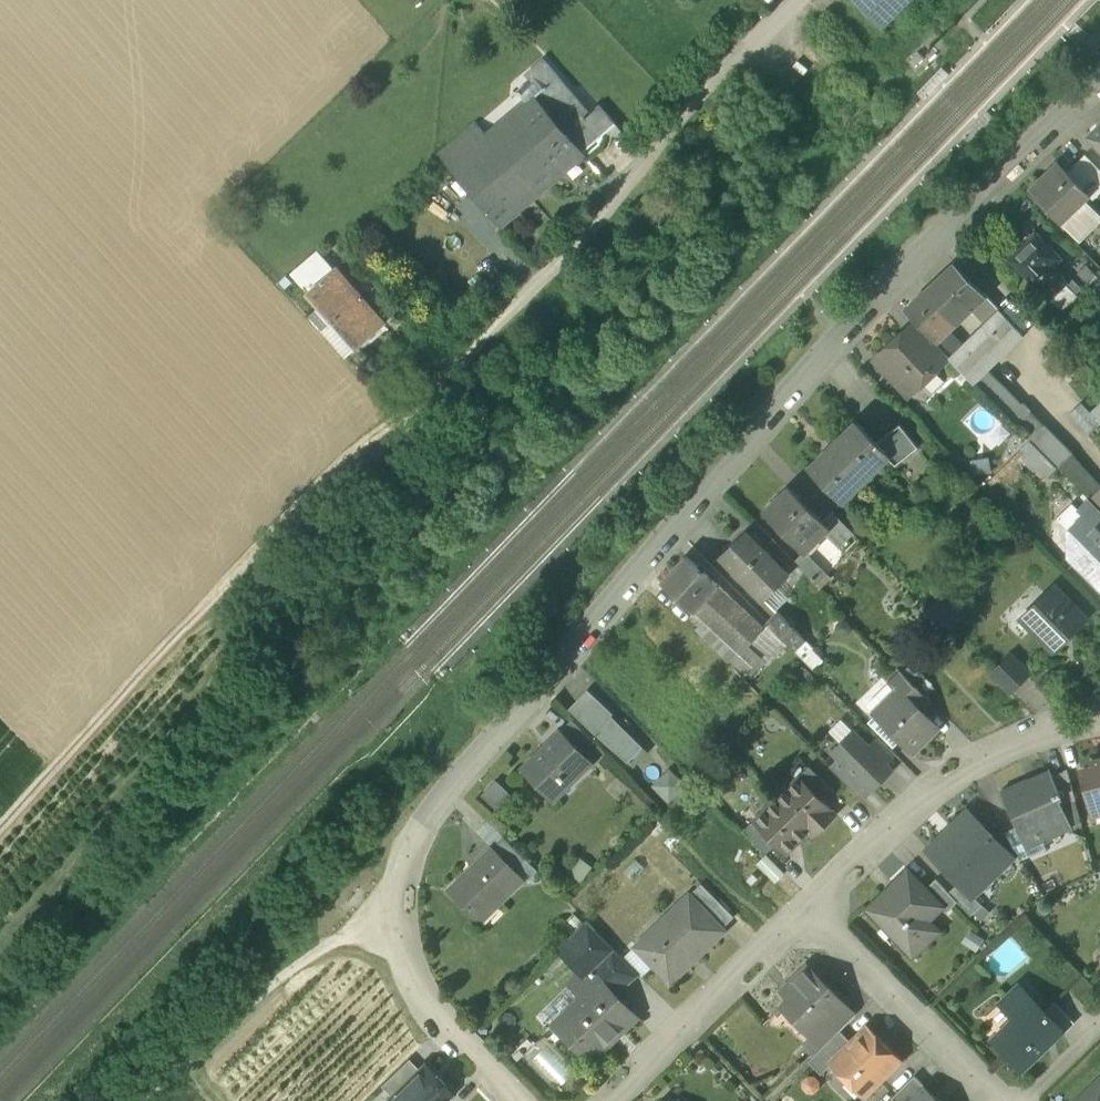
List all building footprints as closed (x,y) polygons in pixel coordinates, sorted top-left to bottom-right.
[(853,1),(882,29),(909,0),(854,0),(853,1)] [(533,97),(450,169),(480,203),(563,131),(533,97)] [(1087,136),(1099,149),(1099,124),(1087,136)] [(563,131),(480,203),(498,225),(582,152),(563,131)] [(1066,173),(1088,195),(1099,183),(1099,172),(1084,156),(1066,173)] [(1066,173),(1058,164),(1030,191),(1060,222),(1088,195),(1066,173)] [(1060,258),(1035,232),(1009,258),(1034,284),(1051,267),(1060,258)] [(954,262),(904,310),(915,322),(933,340),(983,293),(954,262)] [(383,325),(334,269),(331,271),(326,266),(318,273),(323,279),(307,292),(356,348),(383,325)] [(1065,282),(1051,267),(1034,284),(1048,299),(1065,282)] [(1001,312),(983,293),(933,340),(940,348),(949,358),(951,359),(1001,312)] [(1001,312),(951,359),(971,381),(987,366),(1021,333),(1001,312)] [(933,340),(915,322),(904,332),(929,358),(940,348),(933,340)] [(929,358),(904,332),(875,361),(909,396),(949,358),(940,348),(929,358)] [(1072,456),(987,366),(971,381),(1056,470),(1072,456)] [(856,423),(808,470),(841,503),(887,458),(895,465),(918,447),(899,424),(881,439),(873,429),(867,434),(856,423)] [(822,522),(788,489),(763,514),(803,554),(823,534),(828,529),(822,522)] [(1091,498),(1099,507),(1099,490),(1091,498)] [(1089,500),(1079,511),(1083,515),(1084,514),(1099,530),(1099,511),(1089,500)] [(853,534),(832,513),(822,522),(828,529),(823,534),(838,549),(853,534)] [(1084,514),(1083,515),(1068,531),(1068,540),(1078,550),(1070,558),(1099,589),(1099,530),(1084,514)] [(789,576),(745,532),(719,557),(764,601),(789,576)] [(819,585),(828,577),(803,554),(795,562),(819,585)] [(717,585),(686,557),(661,584),(693,613),(717,585)] [(764,630),(717,585),(693,613),(703,622),(752,668),(762,659),(749,647),(764,630)] [(959,585),(926,615),(944,635),(977,605),(959,585)] [(1085,618),(1053,586),(1021,618),(1053,650),(1063,640),(1062,638),(1070,631),(1071,632),(1085,618)] [(804,639),(779,614),(768,625),(803,660),(811,652),(802,642),(804,639)] [(752,668),(703,622),(695,630),(728,663),(730,661),(745,675),(752,668)] [(768,626),(764,630),(749,647),(762,659),(766,663),(785,643),(768,626)] [(822,662),(811,652),(803,660),(813,671),(822,662)] [(1030,673),(1011,654),(991,674),(1010,693),(1030,673)] [(930,701),(901,671),(890,682),(900,691),(901,691),(921,711),(930,701)] [(921,711),(901,691),(900,691),(876,715),(913,753),(938,728),(921,711)] [(612,716),(586,692),(570,708),(595,732),(627,760),(640,746),(625,733),(626,733),(610,717),(612,716)] [(594,742),(572,719),(559,732),(561,734),(574,747),(582,754),(594,742)] [(868,747),(854,732),(833,752),(839,758),(866,785),(871,790),(891,770),(887,765),(868,747)] [(582,754),(574,747),(561,734),(545,750),(543,748),(525,766),(550,792),(563,778),(570,784),(591,763),(582,754)] [(878,737),(868,747),(887,765),(896,755),(878,737)] [(866,785),(839,758),(830,768),(857,795),(866,785)] [(1093,762),(1094,768),(1081,772),(1091,810),(1099,808),(1099,760),(1093,762)] [(809,766),(742,831),(746,835),(757,824),(777,844),(786,854),(809,832),(814,836),(837,814),(822,799),(803,779),(813,769),(809,766)] [(832,789),(813,769),(803,779),(822,799),(832,789)] [(655,785),(674,806),(690,790),(671,770),(655,785)] [(1049,770),(1001,791),(1016,826),(1018,825),(1025,842),(1040,835),(1043,840),(1070,828),(1060,806),(1056,798),(1061,796),(1052,776),(1049,770)] [(1067,770),(1052,776),(1061,796),(1056,798),(1060,806),(1075,800),(1067,770)] [(993,837),(968,811),(927,851),(958,883),(970,895),(971,894),(1008,859),(990,840),(993,837)] [(777,844),(757,824),(746,835),(766,855),(777,844)] [(525,859),(504,837),(493,848),(514,870),(525,859)] [(493,848),(492,847),(448,890),(479,922),(523,879),(514,870),(493,848)] [(925,888),(907,869),(892,883),(894,885),(868,910),(913,957),(930,940),(919,930),(942,908),(943,906),(925,888)] [(948,892),(935,879),(925,888),(943,906),(942,908),(946,912),(957,902),(948,892)] [(734,917),(701,883),(690,894),(722,928),(734,917)] [(970,895),(958,883),(948,892),(957,902),(971,915),(982,905),(971,894),(970,895)] [(690,894),(689,894),(635,946),(669,982),(695,957),(696,958),(725,930),(722,928),(690,894)] [(639,975),(586,921),(557,950),(580,975),(586,969),(592,976),(594,975),(600,981),(601,981),(616,996),(639,975)] [(827,987),(806,967),(793,980),(800,987),(782,1005),(813,1036),(814,1036),(845,1005),(828,986),(827,987)] [(616,996),(601,981),(600,981),(556,1025),(590,1060),(636,1016),(616,996)] [(1046,1013),(1018,985),(1000,1002),(1015,1017),(993,1038),(1022,1068),(1046,1045),(1045,1044),(1059,1030),(1061,1028),(1046,1013)] [(1075,1022),(1056,1004),(1046,1013),(1061,1028),(1059,1030),(1063,1034),(1075,1022)] [(845,1005),(814,1036),(824,1046),(840,1031),(856,1015),(845,1005)] [(899,1060),(868,1028),(852,1043),(831,1064),(831,1065),(862,1096),(899,1060)] [(824,1046),(808,1062),(821,1074),(831,1065),(831,1064),(852,1043),(840,1031),(824,1046)] [(394,1094),(417,1072),(407,1062),(384,1084),(394,1094)] [(453,1094),(424,1065),(417,1072),(394,1094),(387,1100),(446,1100),(453,1094)] [(892,1097),(896,1100),(908,1100),(925,1085),(915,1075),(892,1097)] [(1077,1100),(1099,1100),(1099,1080),(1077,1100)] [(925,1085),(908,1100),(940,1100),(925,1085)]
